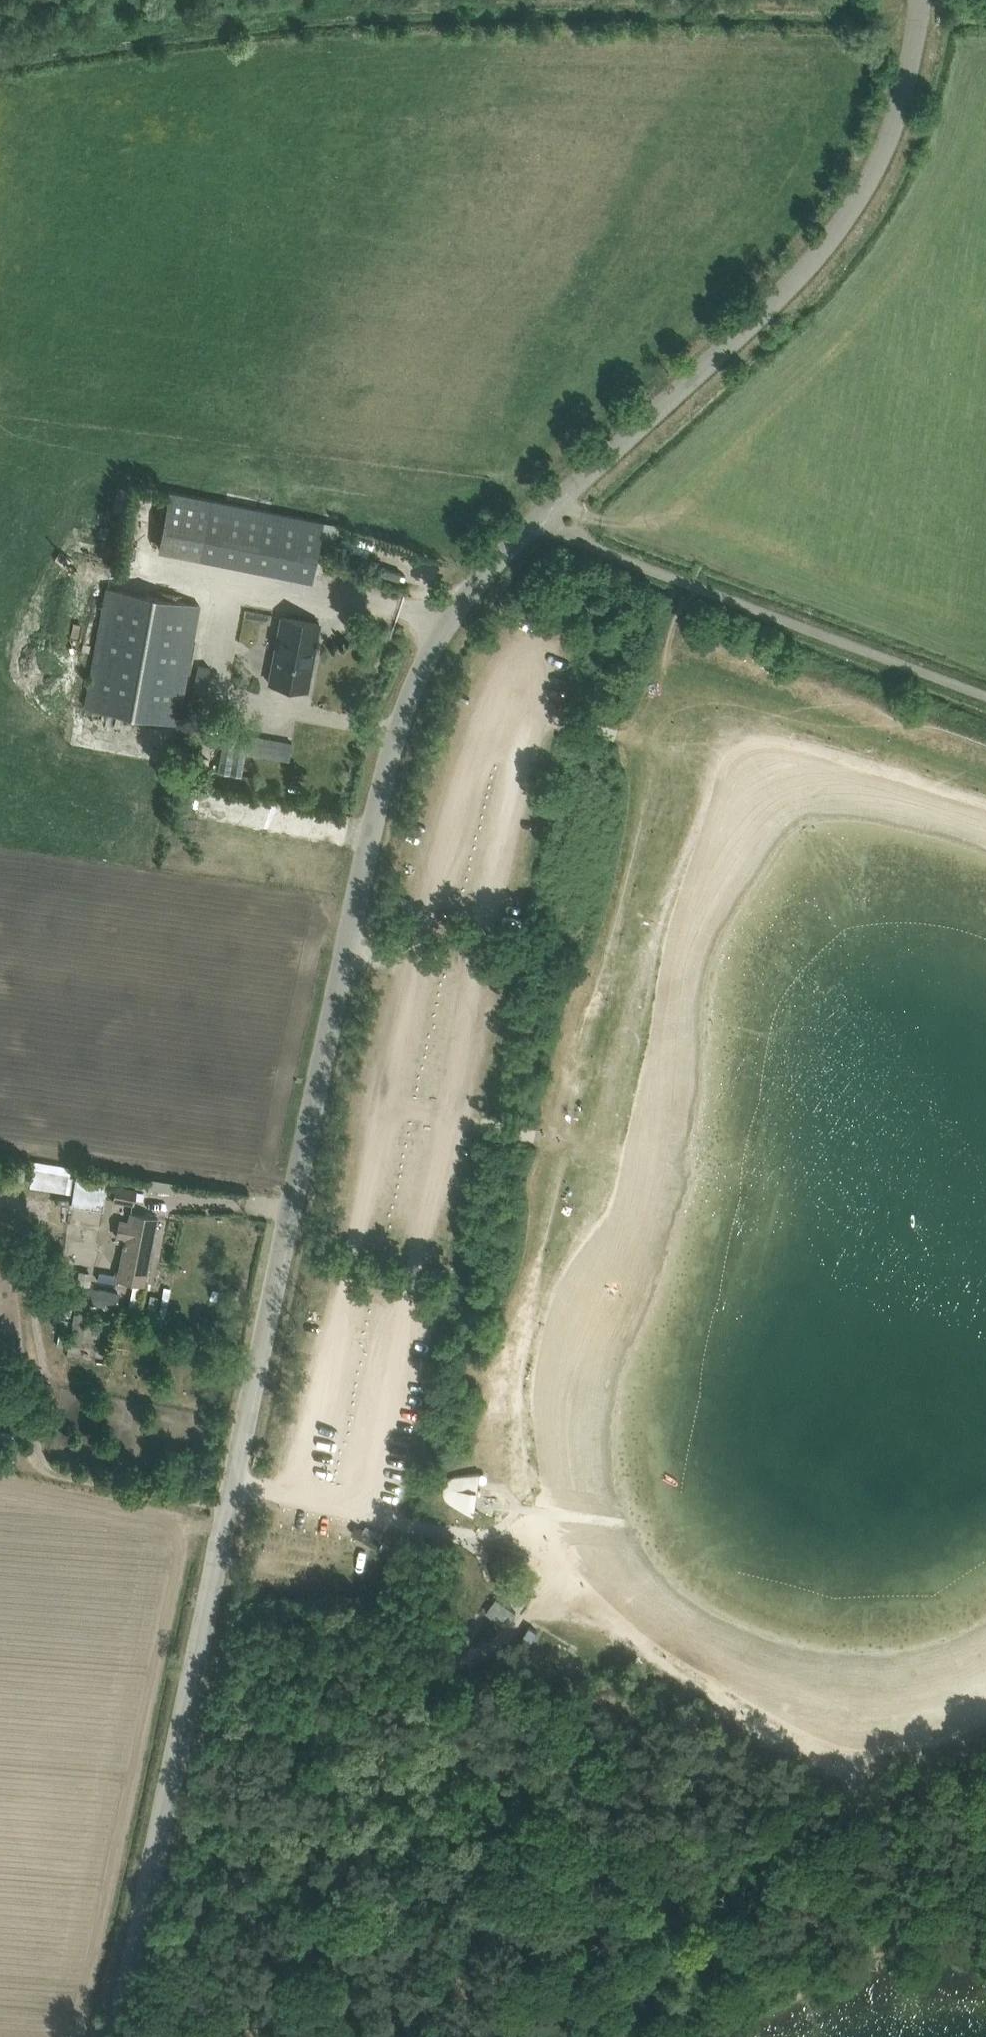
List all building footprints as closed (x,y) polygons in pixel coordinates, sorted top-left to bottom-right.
[(313,576),(324,521),(169,490),(159,545),(313,576)] [(178,723),(199,603),(107,587),(86,707),(178,723)] [(320,623),(282,616),(269,683),(291,687),(292,681),(308,684),(315,648),(311,648),(316,623),(319,624),(320,623)] [(9,1186),(12,1167),(0,1165),(0,1184),(9,1186)] [(78,1173),(74,1193),(108,1199),(111,1178),(78,1173)] [(153,1179),(152,1188),(172,1191),(173,1182),(153,1179)] [(114,1198),(134,1202),(136,1190),(116,1186),(114,1198)] [(126,1236),(123,1251),(117,1280),(144,1285),(158,1217),(131,1212),(128,1223),(119,1221),(117,1235),(126,1236)] [(86,1287),(84,1304),(118,1309),(121,1292),(86,1287)] [(472,1493),(474,1475),(474,1472),(455,1475),(449,1477),(446,1481),(443,1486),(443,1492),(446,1498),(451,1502),(473,1512),(476,1494),(472,1493)] [(516,1607),(527,1589),(501,1574),(490,1592),(516,1607)] [(499,1610),(467,1611),(468,1622),(499,1620),(499,1610)]
